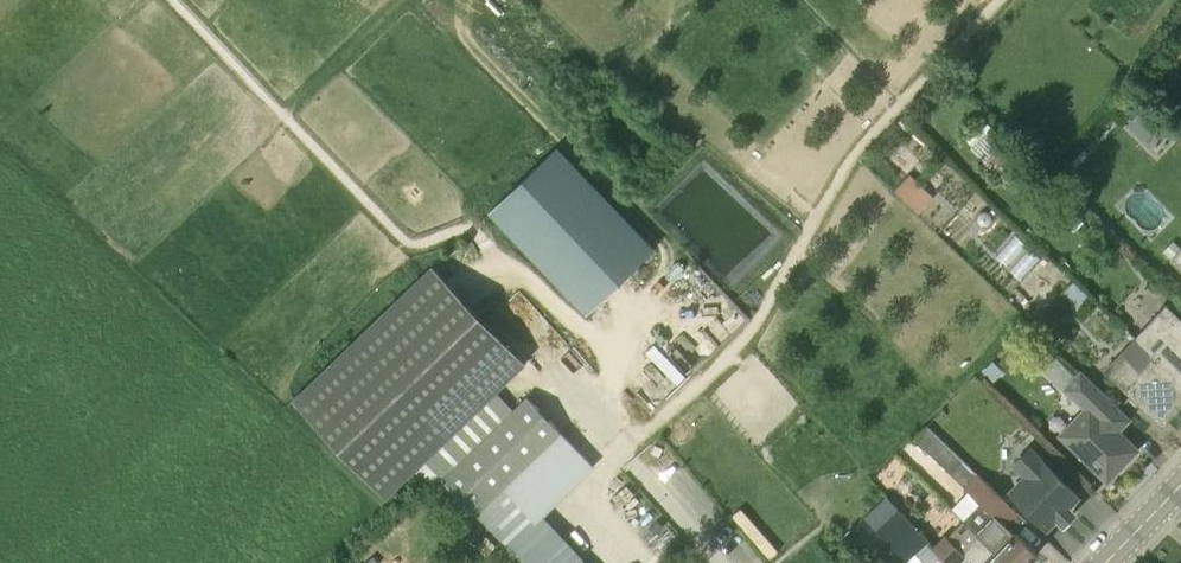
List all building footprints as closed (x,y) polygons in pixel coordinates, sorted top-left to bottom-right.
[(1145,102),(1126,124),(1145,141),(1164,119),(1145,102)] [(512,192),(608,298),(678,234),(583,129),(512,192)] [(919,212),(929,202),(903,178),(893,188),(919,212)] [(983,226),(987,226),(990,225),(992,221),(992,217),(990,214),(987,212),(983,212),(980,214),(978,217),(978,221),(979,224),(983,226)] [(1180,249),(1180,247),(1174,240),(1164,251),(1172,258),(1180,249)] [(1172,258),(1170,260),(1180,271),(1180,249),(1172,258)] [(431,264),(290,399),(386,497),(525,362),(431,264)] [(1151,355),(1180,384),(1180,321),(1165,305),(1147,323),(1165,340),(1151,355)] [(1151,355),(1139,368),(1121,351),(1104,370),(1162,425),(1180,404),(1180,384),(1151,355)] [(1117,408),(1116,407),(1081,373),(1065,389),(1085,409),(1059,436),(1082,459),(1090,451),(1114,474),(1138,450),(1106,419),(1117,408)] [(503,397),(432,466),(476,512),(562,430),(529,396),(515,410),(503,397)] [(915,439),(950,473),(962,461),(927,427),(915,439)] [(1046,528),(1077,496),(1029,450),(1014,465),(1026,477),(1011,493),(1015,497),(1046,528)] [(1004,562),(1028,562),(1038,553),(1007,523),(1016,513),(979,477),(967,489),(980,503),(961,522),(977,537),(994,553),(1004,562)] [(927,543),(930,541),(887,496),(865,517),(907,561),(913,553),(923,562),(935,562),(941,557),(927,543)] [(994,553),(977,537),(963,553),(946,538),(935,550),(948,562),(1004,562),(994,553)]
